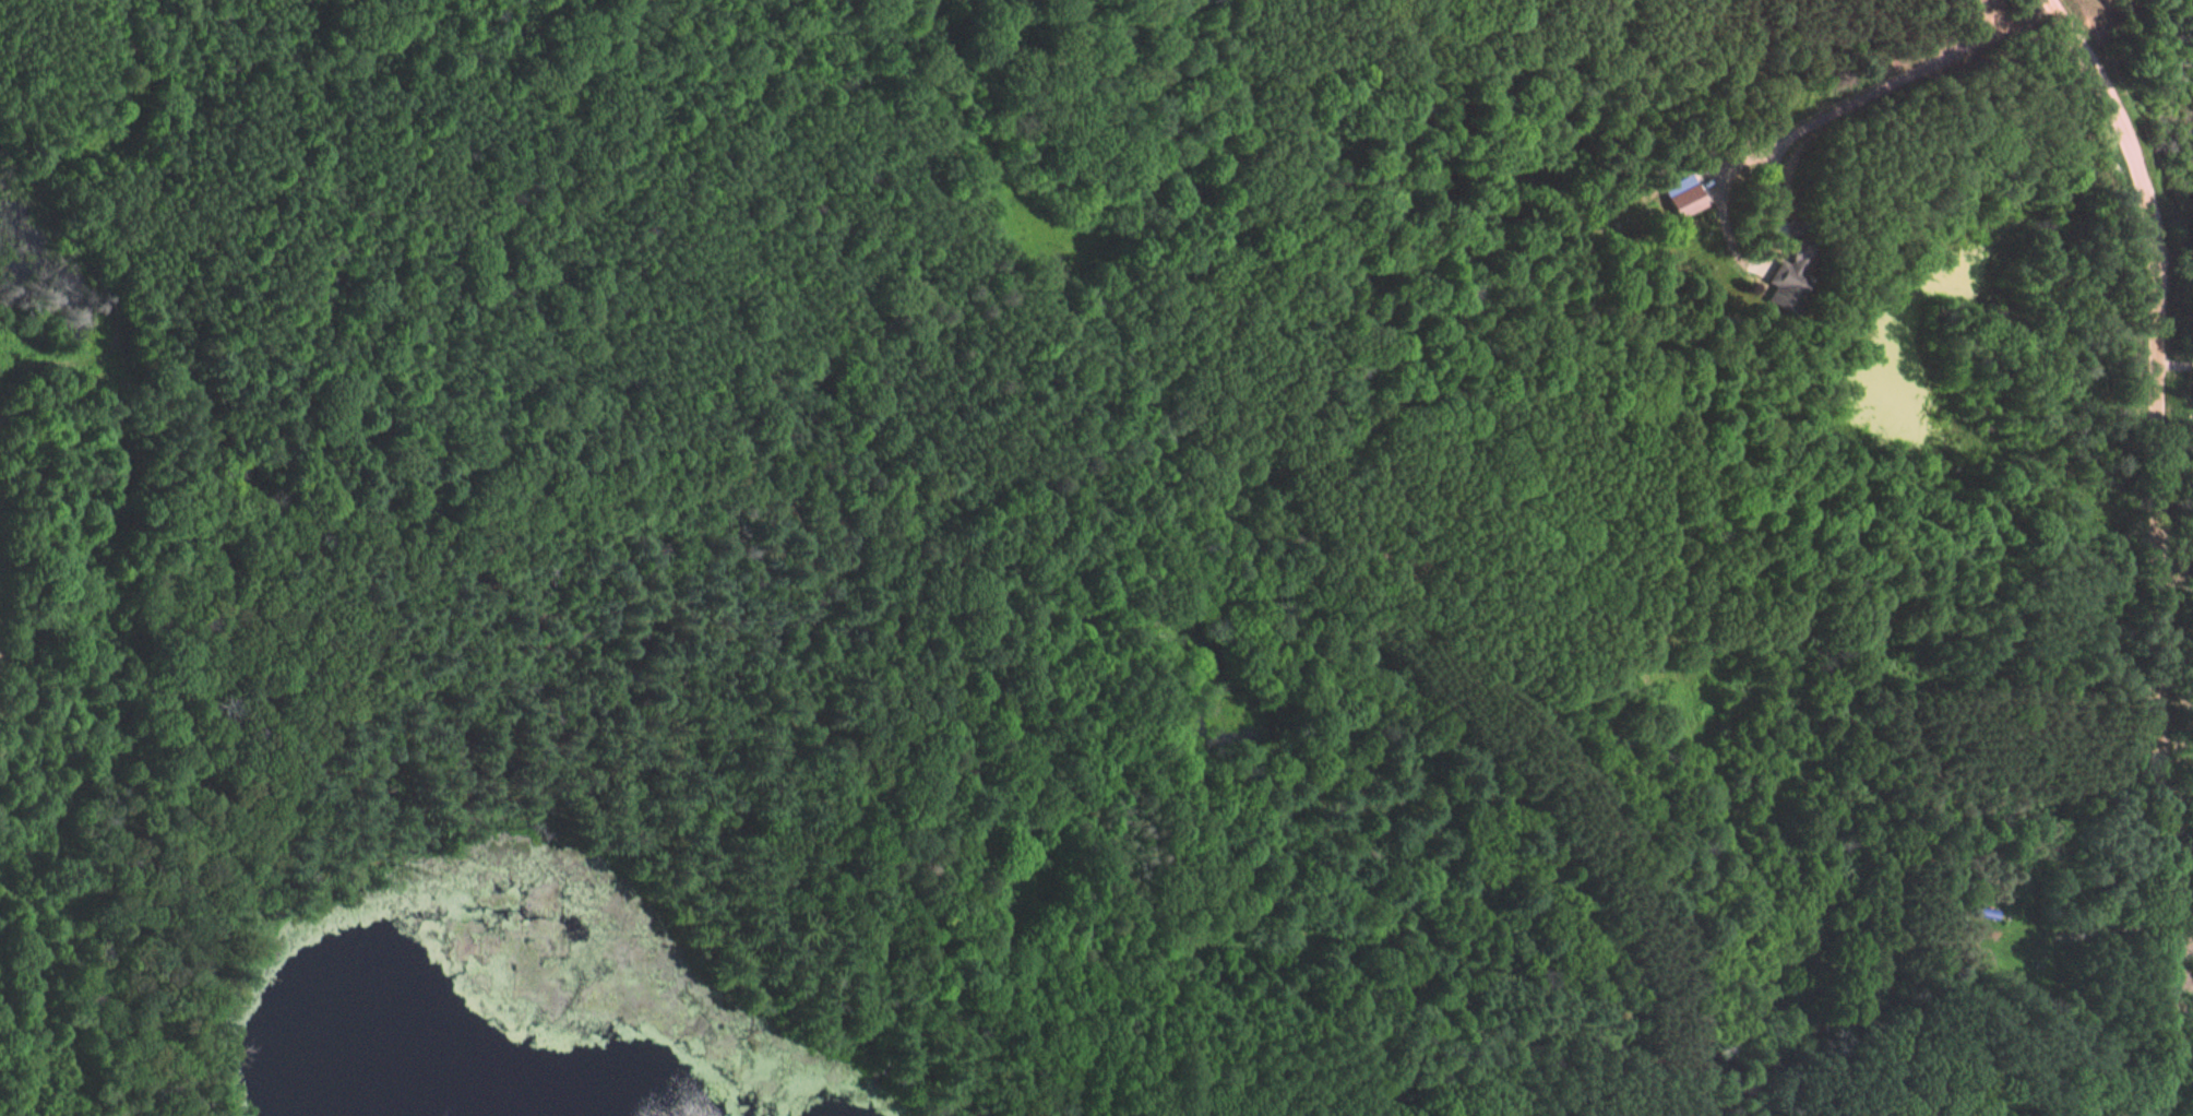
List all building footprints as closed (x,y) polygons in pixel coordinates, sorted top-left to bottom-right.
[(1666,220),(1698,208),(1685,175),(1654,187),(1666,220)] [(1772,261),(1760,283),(1768,288),(1760,303),(1782,314),(1809,263),(1785,250),(1777,264),(1772,261)]
